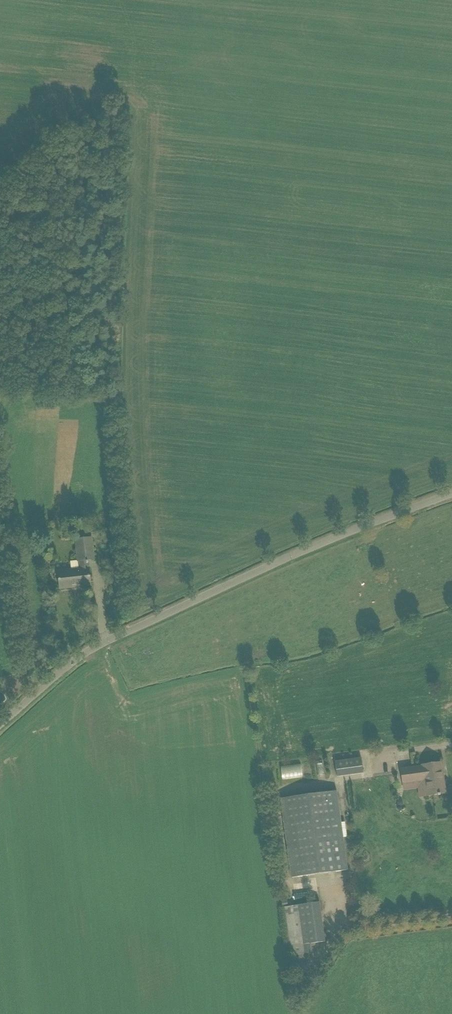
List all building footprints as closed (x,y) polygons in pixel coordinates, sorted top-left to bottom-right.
[(91,585),(90,575),(89,568),(88,560),(94,559),(91,538),(76,539),(79,564),(71,565),(71,570),(58,571),(60,588),(91,585)] [(361,758),(337,761),(339,773),(362,770),(361,758)] [(422,767),(401,769),(403,783),(421,781),(420,778),(425,778),(428,796),(446,793),(444,779),(443,779),(440,763),(422,765),(422,767)] [(336,790),(327,792),(281,798),(292,878),(347,870),(343,838),(340,838),(335,800),(338,799),(336,790)] [(320,902),(283,907),(288,947),(325,942),(320,902)]
